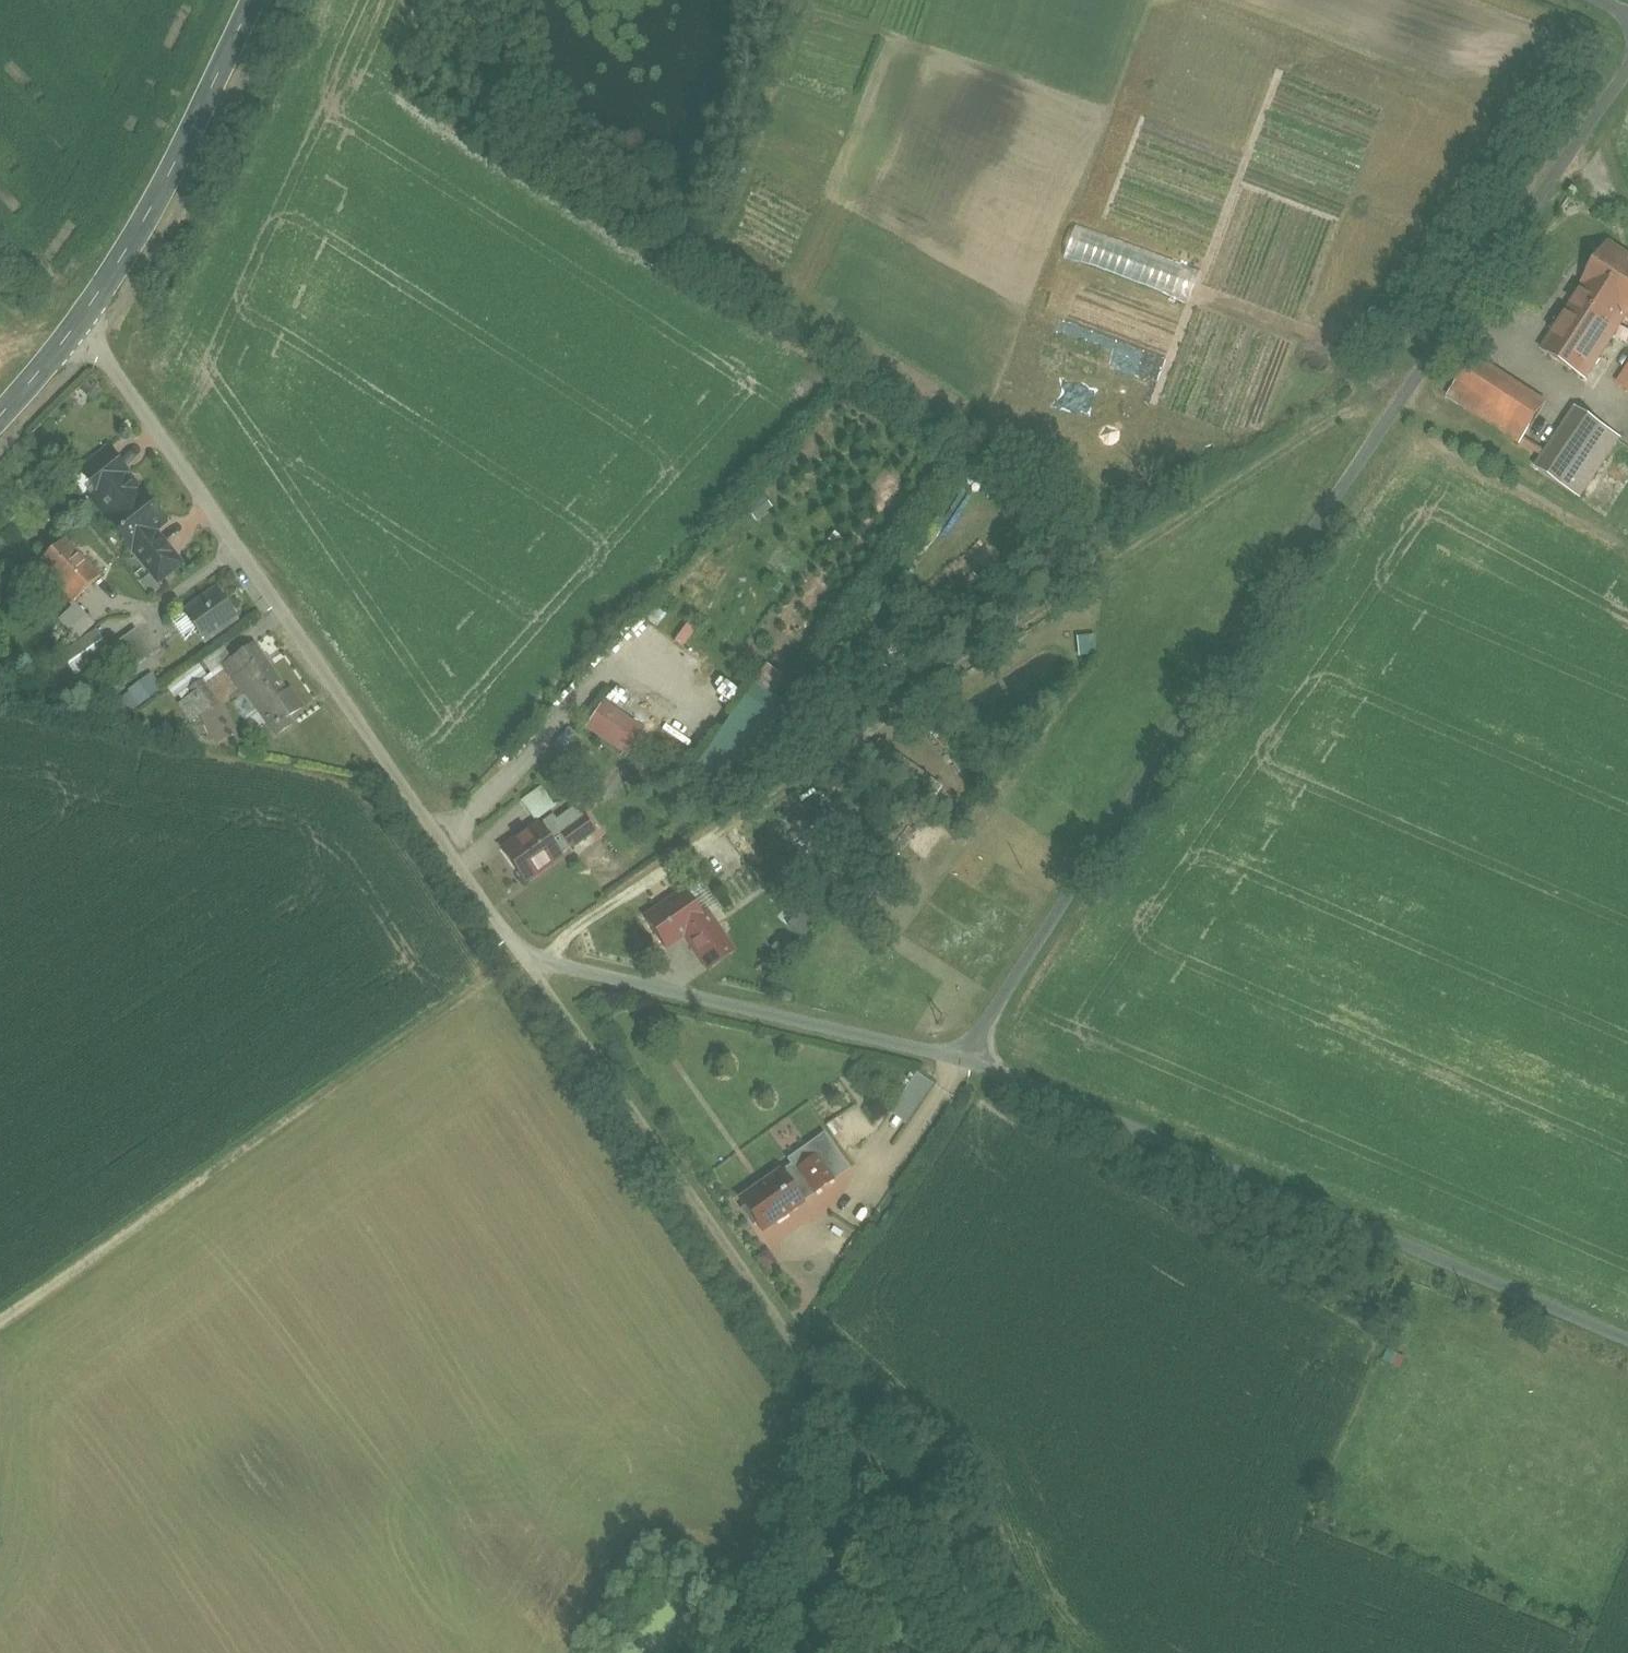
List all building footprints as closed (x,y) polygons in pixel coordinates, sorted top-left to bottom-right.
[(1591,367),(1627,310),(1627,251),(1609,239),(1546,338),(1591,367)] [(1486,347),(1458,387),(1526,434),(1536,419),(1554,393),(1486,347)] [(1580,394),(1555,432),(1545,446),(1539,454),(1585,485),(1626,425),(1580,394)] [(1555,432),(1536,419),(1526,434),(1545,446),(1555,432)] [(120,446),(86,472),(95,483),(97,481),(119,508),(116,511),(128,527),(148,511),(162,500),(150,484),(144,489),(123,461),(129,457),(120,446)] [(148,511),(128,527),(156,563),(163,572),(184,557),(148,511)] [(62,532),(44,549),(77,582),(95,565),(62,532)] [(163,572),(156,563),(146,571),(153,580),(163,572)] [(223,571),(188,596),(189,598),(204,619),(211,629),(247,603),(223,571)] [(81,591),(64,607),(84,626),(100,610),(81,591)] [(204,619),(189,598),(176,607),(192,628),(204,619)] [(73,621),(65,612),(55,620),(63,629),(73,621)] [(109,640),(116,635),(103,616),(67,641),(80,660),(109,640)] [(159,641),(142,617),(116,635),(109,640),(127,664),(159,641)] [(301,699),(256,633),(238,646),(228,652),(231,656),(273,718),(301,699)] [(228,652),(238,646),(230,634),(206,650),(214,662),(211,664),(214,668),(231,656),(228,652)] [(1078,637),(1079,656),(1098,655),(1097,636),(1078,637)] [(211,664),(214,662),(206,650),(173,673),(181,685),(185,682),(201,671),(211,664)] [(800,676),(791,670),(783,682),(781,684),(790,690),(800,676)] [(201,671),(185,682),(188,687),(183,691),(197,711),(218,696),(201,671)] [(794,699),(757,673),(707,744),(743,770),(794,699)] [(118,718),(162,693),(153,676),(109,702),(118,718)] [(611,685),(596,705),(635,733),(650,713),(611,685)] [(228,696),(209,706),(223,731),(242,721),(228,696)] [(546,773),(526,788),(541,809),(562,794),(546,773)] [(588,802),(571,814),(581,828),(598,816),(588,802)] [(541,826),(504,851),(525,882),(563,856),(541,826)] [(688,876),(646,904),(668,936),(688,923),(710,907),(688,876)] [(713,905),(710,907),(688,923),(706,950),(711,957),(737,940),(713,905)] [(919,1073),(890,1113),(907,1125),(936,1086),(919,1073)] [(802,1158),(820,1145),(822,1144),(812,1130),(795,1142),(792,1144),(802,1158)] [(820,1145),(802,1158),(817,1180),(835,1167),(820,1145)] [(744,1204),(759,1228),(802,1202),(783,1172),(760,1187),(763,1192),(744,1204)]
